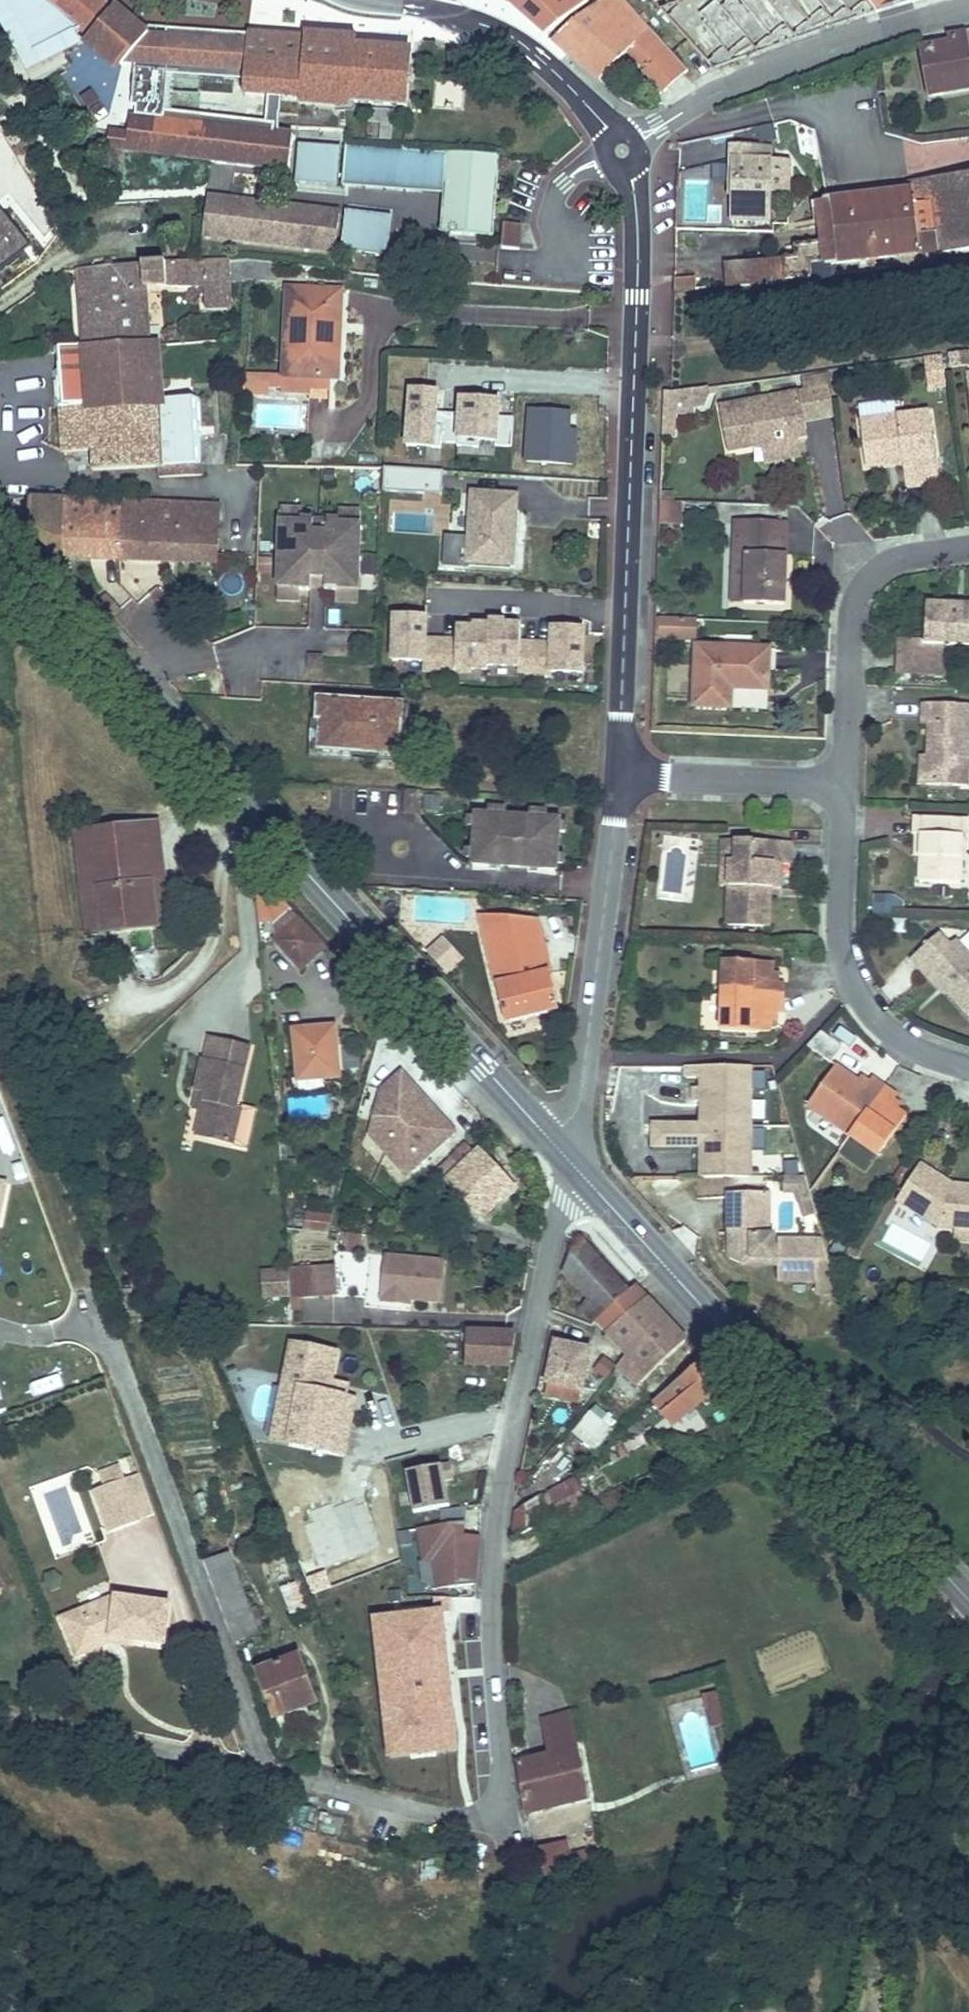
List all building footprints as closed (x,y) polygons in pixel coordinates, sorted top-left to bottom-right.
[(150,32),(118,2),(113,7),(110,4),(111,3),(108,0),(45,0),(48,2),(47,3),(88,38),(83,44),(116,73),(125,63),(150,32)] [(517,6),(548,34),(590,2),(589,0),(510,0),(517,6)] [(555,38),(601,78),(619,60),(620,61),(640,42),(655,59),(668,49),(670,47),(653,27),(649,30),(622,0),(604,0),(594,6),(581,14),(574,19),(568,25),(555,38)] [(720,79),(831,0),(722,0),(683,28),(720,79)] [(875,11),(889,0),(866,0),(875,11)] [(307,31),(307,35),(351,44),(359,44),(360,35),(355,35),(331,33),(307,31)] [(167,34),(150,32),(125,63),(135,61),(139,55),(165,57),(167,34)] [(250,40),(248,78),(248,93),(270,95),(281,95),(303,97),(349,101),(350,101),(411,104),(414,48),(359,44),(351,44),(307,35),(284,34),(251,32),(250,40)] [(948,35),(949,41),(920,47),(929,94),(968,86),(968,32),(948,35)] [(248,78),(250,40),(238,39),(167,34),(165,57),(139,55),(135,61),(132,102),(136,102),(135,112),(130,117),(128,135),(109,133),(108,151),(210,160),(213,115),(166,108),(170,72),(248,78)] [(668,49),(655,59),(656,60),(647,69),(667,92),(689,73),(691,71),(672,50),(670,47),(668,49)] [(213,115),(210,160),(290,170),(294,135),(279,133),(274,133),(274,114),(281,114),(281,95),(270,95),(267,122),(213,115)] [(303,97),(302,103),(334,105),(349,106),(349,101),(303,97)] [(771,219),(772,184),(772,153),(772,143),(731,142),(730,180),(735,180),(735,219),(771,219)] [(299,143),(297,181),(338,184),(341,146),(299,143)] [(496,223),(501,155),(403,148),(347,144),(344,186),(444,192),(455,193),(452,235),(495,238),(496,223)] [(772,184),(789,184),(791,154),(772,153),(772,184)] [(911,197),(918,197),(920,204),(932,202),(937,250),(937,253),(968,249),(968,172),(915,179),(916,189),(911,190),(911,197)] [(784,256),(785,280),(812,278),(811,263),(826,262),(826,263),(839,262),(874,257),(899,254),(901,266),(920,263),(911,197),(911,190),(830,200),(820,201),(822,219),(822,220),(822,226),(824,241),(793,244),(794,256),(784,256)] [(455,193),(444,192),(442,234),(452,235),(455,193)] [(911,197),(920,263),(938,261),(937,253),(937,250),(932,202),(920,204),(918,197),(911,197)] [(206,198),(202,237),(335,246),(339,210),(206,198)] [(347,211),(343,247),(389,252),(394,215),(347,211)] [(504,223),(502,249),(523,250),(524,224),(504,223)] [(740,283),(785,280),(784,256),(775,257),(725,261),(726,284),(740,283)] [(140,265),(80,269),(81,307),(84,347),(53,349),(54,355),(58,354),(59,371),(55,371),(55,382),(58,382),(60,399),(56,399),(57,407),(62,406),(65,450),(95,449),(96,468),(145,465),(198,462),(196,435),(204,434),(201,395),(161,398),(157,339),(145,339),(143,305),(150,304),(148,280),(207,283),(206,301),(226,301),(227,262),(200,261),(140,265)] [(696,276),(675,277),(676,289),(697,287),(697,285),(696,276)] [(285,374),(331,376),(332,376),(333,345),(334,324),(341,324),(341,298),(342,291),(342,288),(289,287),(285,374)] [(923,357),(928,388),(944,385),(940,355),(923,357)] [(834,419),(828,374),(802,378),(804,390),(797,391),(804,424),(834,419)] [(667,392),(664,392),(662,439),(677,438),(677,416),(695,416),(694,410),(705,408),(710,396),(718,393),(717,387),(673,393),(667,392)] [(442,391),(410,389),(407,447),(439,449),(442,391)] [(728,453),(762,447),(797,440),(807,438),(804,424),(797,391),(719,404),(728,453)] [(504,401),(462,398),(458,447),(480,449),(481,443),(501,445),(504,401)] [(572,414),(530,412),(527,464),(576,467),(579,431),(571,431),(572,414)] [(862,425),(867,455),(902,449),(904,463),(907,487),(940,483),(931,414),(883,422),(862,425)] [(196,435),(198,462),(206,461),(204,434),(196,435)] [(797,440),(762,447),(767,465),(801,458),(797,440)] [(902,449),(867,455),(868,468),(904,463),(902,449)] [(444,472),(386,469),(385,490),(443,493),(444,472)] [(60,496),(30,495),(27,526),(55,555),(62,555),(60,496)] [(92,498),(60,496),(62,555),(120,558),(120,500),(92,498)] [(473,496),(469,565),(511,567),(513,538),(515,499),(473,496)] [(173,503),(120,500),(120,558),(174,560),(173,503)] [(221,505),(173,503),(174,560),(217,562),(221,505)] [(302,518),(302,505),(282,504),(281,520),(302,521),(302,518)] [(361,523),(362,515),(362,509),(341,509),(341,520),(340,522),(361,523)] [(302,521),(281,520),(279,585),(300,585),(300,589),(312,589),(312,576),(326,576),(326,586),(326,590),(338,590),(338,587),(359,588),(361,523),(340,522),(341,520),(302,518),(302,521)] [(731,521),(730,555),(741,555),(741,604),(784,605),(786,522),(731,521)] [(741,555),(730,555),(729,604),(741,604),(741,555)] [(312,576),(312,586),(326,586),(326,576),(312,576)] [(299,599),(300,589),(300,585),(279,585),(278,598),(299,599)] [(359,601),(359,588),(338,587),(338,590),(338,601),(359,601)] [(107,592),(98,602),(97,602),(111,616),(120,608),(107,592)] [(941,675),(942,645),(968,646),(968,607),(927,605),(926,643),(898,641),(898,674),(941,675)] [(429,619),(398,618),(396,663),(427,664),(427,674),(489,676),(488,671),(489,625),(459,626),(458,644),(429,643),(429,619)] [(696,640),(697,621),(660,619),(659,639),(696,640)] [(525,625),(489,625),(488,671),(585,673),(586,631),(556,631),(556,644),(525,644),(525,625)] [(769,650),(696,648),(694,709),(727,711),(727,688),(767,689),(769,650)] [(323,668),(322,654),(311,654),(310,667),(323,668)] [(320,696),(316,748),(347,750),(374,752),(401,753),(404,705),(405,701),(350,698),(320,696)] [(929,759),(928,784),(968,786),(968,774),(968,707),(922,706),(921,726),(931,726),(929,759)] [(928,784),(929,759),(918,759),(918,784),(928,784)] [(760,809),(759,820),(777,821),(777,810),(760,809)] [(473,859),(472,864),(557,870),(557,864),(557,855),(559,832),(560,823),(560,820),(547,819),(530,817),(506,816),(488,815),(476,814),(476,817),(475,826),(474,850),(473,859)] [(912,834),(921,836),(921,853),(920,878),(961,879),(963,847),(968,848),(968,817),(912,814),(912,834)] [(155,825),(140,827),(146,883),(150,882),(155,926),(166,924),(155,825)] [(140,827),(88,833),(95,889),(100,889),(105,932),(155,926),(150,882),(146,883),(140,827)] [(95,889),(88,833),(79,834),(90,933),(105,932),(100,889),(95,889)] [(921,836),(912,834),(910,853),(921,853),(921,836)] [(720,883),(731,883),(732,858),(741,857),(741,836),(722,835),(720,883)] [(732,858),(731,883),(730,921),(772,923),(773,894),(767,894),(768,885),(778,885),(778,860),(788,860),(793,860),(793,838),(741,836),(741,857),(732,858)] [(778,860),(778,885),(788,886),(788,860),(778,860)] [(276,922),(278,939),(303,967),(327,946),(302,918),(291,908),(256,869),(256,873),(260,922),(276,922)] [(537,918),(479,914),(488,950),(507,1022),(560,1009),(550,971),(537,918)] [(923,971),(930,965),(949,986),(968,1009),(968,953),(956,938),(949,945),(938,932),(910,957),(923,971)] [(427,949),(446,974),(464,960),(445,935),(427,949)] [(727,956),(726,988),(724,1028),(771,1029),(772,1007),(784,1008),(785,991),(785,979),(775,979),(775,957),(727,956)] [(907,958),(893,970),(906,985),(920,973),(907,958)] [(930,965),(923,971),(941,992),(949,986),(930,965)] [(336,1025),(296,1029),(299,1079),(341,1075),(338,1049),(336,1025)] [(819,1029),(806,1046),(829,1063),(842,1047),(819,1029)] [(238,1105),(252,1046),(211,1036),(206,1056),(204,1056),(196,1088),(199,1089),(197,1097),(205,1099),(201,1117),(214,1120),(210,1136),(234,1143),(242,1107),(238,1105)] [(703,1063),(702,1122),(751,1123),(753,1063),(749,1063),(703,1063)] [(816,1102),(842,1122),(874,1145),(901,1108),(883,1095),(889,1085),(876,1075),(866,1068),(860,1077),(843,1065),(816,1102)] [(371,1135),(406,1175),(455,1130),(402,1071),(382,1089),(371,1135)] [(205,1099),(197,1097),(195,1107),(202,1109),(205,1099)] [(11,1144),(4,1111),(0,1112),(0,1146),(11,1144)] [(214,1120),(201,1117),(197,1133),(210,1136),(214,1120)] [(702,1122),(654,1121),(654,1143),(702,1144),(701,1175),(750,1175),(751,1124),(751,1123),(702,1122)] [(416,1192),(414,1194),(429,1210),(455,1185),(471,1202),(467,1205),(482,1220),(517,1186),(483,1150),(480,1153),(469,1142),(456,1155),(416,1192)] [(950,1219),(968,1220),(968,1185),(948,1184),(943,1180),(948,1174),(920,1154),(893,1189),(932,1218),(950,1219)] [(805,1174),(779,1174),(780,1191),(791,1190),(797,1183),(801,1199),(811,1196),(805,1174)] [(697,1196),(725,1195),(725,1179),(697,1179),(697,1196)] [(4,1221),(10,1187),(0,1185),(0,1220),(4,1221)] [(818,1285),(834,1285),(826,1254),(822,1238),(776,1239),(776,1232),(769,1232),(769,1190),(730,1191),(731,1230),(744,1229),(745,1263),(779,1263),(779,1279),(817,1278),(818,1285)] [(811,1196),(801,1199),(805,1216),(815,1212),(811,1196)] [(304,1211),(303,1232),(331,1234),(332,1213),(304,1211)] [(950,1219),(950,1234),(968,1235),(968,1220),(950,1219)] [(623,1283),(581,1235),(566,1271),(606,1315),(631,1292),(623,1283)] [(385,1302),(405,1303),(406,1297),(416,1298),(443,1300),(444,1281),(446,1260),(389,1256),(385,1302)] [(335,1266),(293,1268),(296,1297),(337,1293),(335,1266)] [(263,1300),(292,1299),(291,1269),(262,1270),(263,1300)] [(643,1292),(638,1286),(631,1292),(606,1315),(597,1322),(603,1329),(607,1333),(647,1296),(643,1292)] [(646,1377),(688,1340),(664,1316),(647,1296),(607,1333),(628,1356),(646,1377)] [(470,1330),(470,1363),(513,1365),(518,1331),(470,1330)] [(297,1341),(288,1385),(304,1389),(293,1441),(336,1449),(347,1397),(330,1392),(333,1380),(339,1350),(297,1341)] [(556,1344),(549,1385),(583,1390),(591,1351),(556,1344)] [(52,1356),(21,1362),(27,1393),(58,1388),(52,1356)] [(676,1427),(726,1383),(720,1377),(704,1360),(655,1404),(676,1427)] [(349,1384),(333,1380),(330,1392),(347,1397),(349,1384)] [(304,1389),(288,1385),(277,1437),(293,1441),(304,1389)] [(583,1390),(549,1385),(546,1396),(581,1402),(583,1390)] [(347,1397),(336,1449),(346,1452),(357,1399),(347,1397)] [(595,1453),(620,1422),(596,1404),(571,1435),(595,1453)] [(440,1466),(407,1473),(415,1513),(448,1507),(440,1466)] [(142,1524),(156,1518),(148,1495),(141,1477),(127,1482),(122,1468),(100,1476),(106,1491),(97,1494),(112,1536),(142,1525),(142,1524)] [(574,1483),(551,1487),(555,1508),(578,1503),(574,1483)] [(537,1496),(516,1510),(514,1521),(540,1502),(537,1496)] [(514,1532),(545,1519),(540,1502),(514,1521),(514,1532)] [(438,1587),(478,1583),(482,1537),(466,1536),(468,1507),(442,1511),(442,1525),(418,1528),(424,1561),(433,1559),(438,1587)] [(514,1532),(514,1536),(545,1520),(545,1519),(514,1532)] [(205,1563),(220,1600),(247,1591),(232,1552),(205,1563)] [(316,1556),(299,1564),(312,1593),(329,1585),(316,1556)] [(247,1591),(220,1600),(235,1642),(262,1632),(247,1591)] [(80,1660),(112,1647),(113,1640),(136,1643),(167,1647),(172,1608),(113,1599),(82,1612),(65,1619),(64,1621),(80,1660)] [(442,1613),(377,1621),(395,1757),(458,1749),(453,1709),(433,1712),(424,1648),(447,1645),(442,1613)] [(113,1640),(112,1647),(135,1651),(136,1643),(113,1640)] [(447,1645),(424,1648),(433,1712),(453,1709),(447,1645)] [(299,1655),(260,1670),(277,1716),(317,1702),(299,1655)] [(571,1713),(542,1719),(550,1753),(579,1747),(571,1713)] [(518,1761),(528,1813),(591,1797),(579,1747),(550,1753),(519,1761),(518,1761)] [(535,1871),(537,1879),(557,1874),(552,1844),(543,1846),(546,1868),(535,1871)] [(531,1849),(535,1871),(546,1868),(543,1846),(531,1849)]
